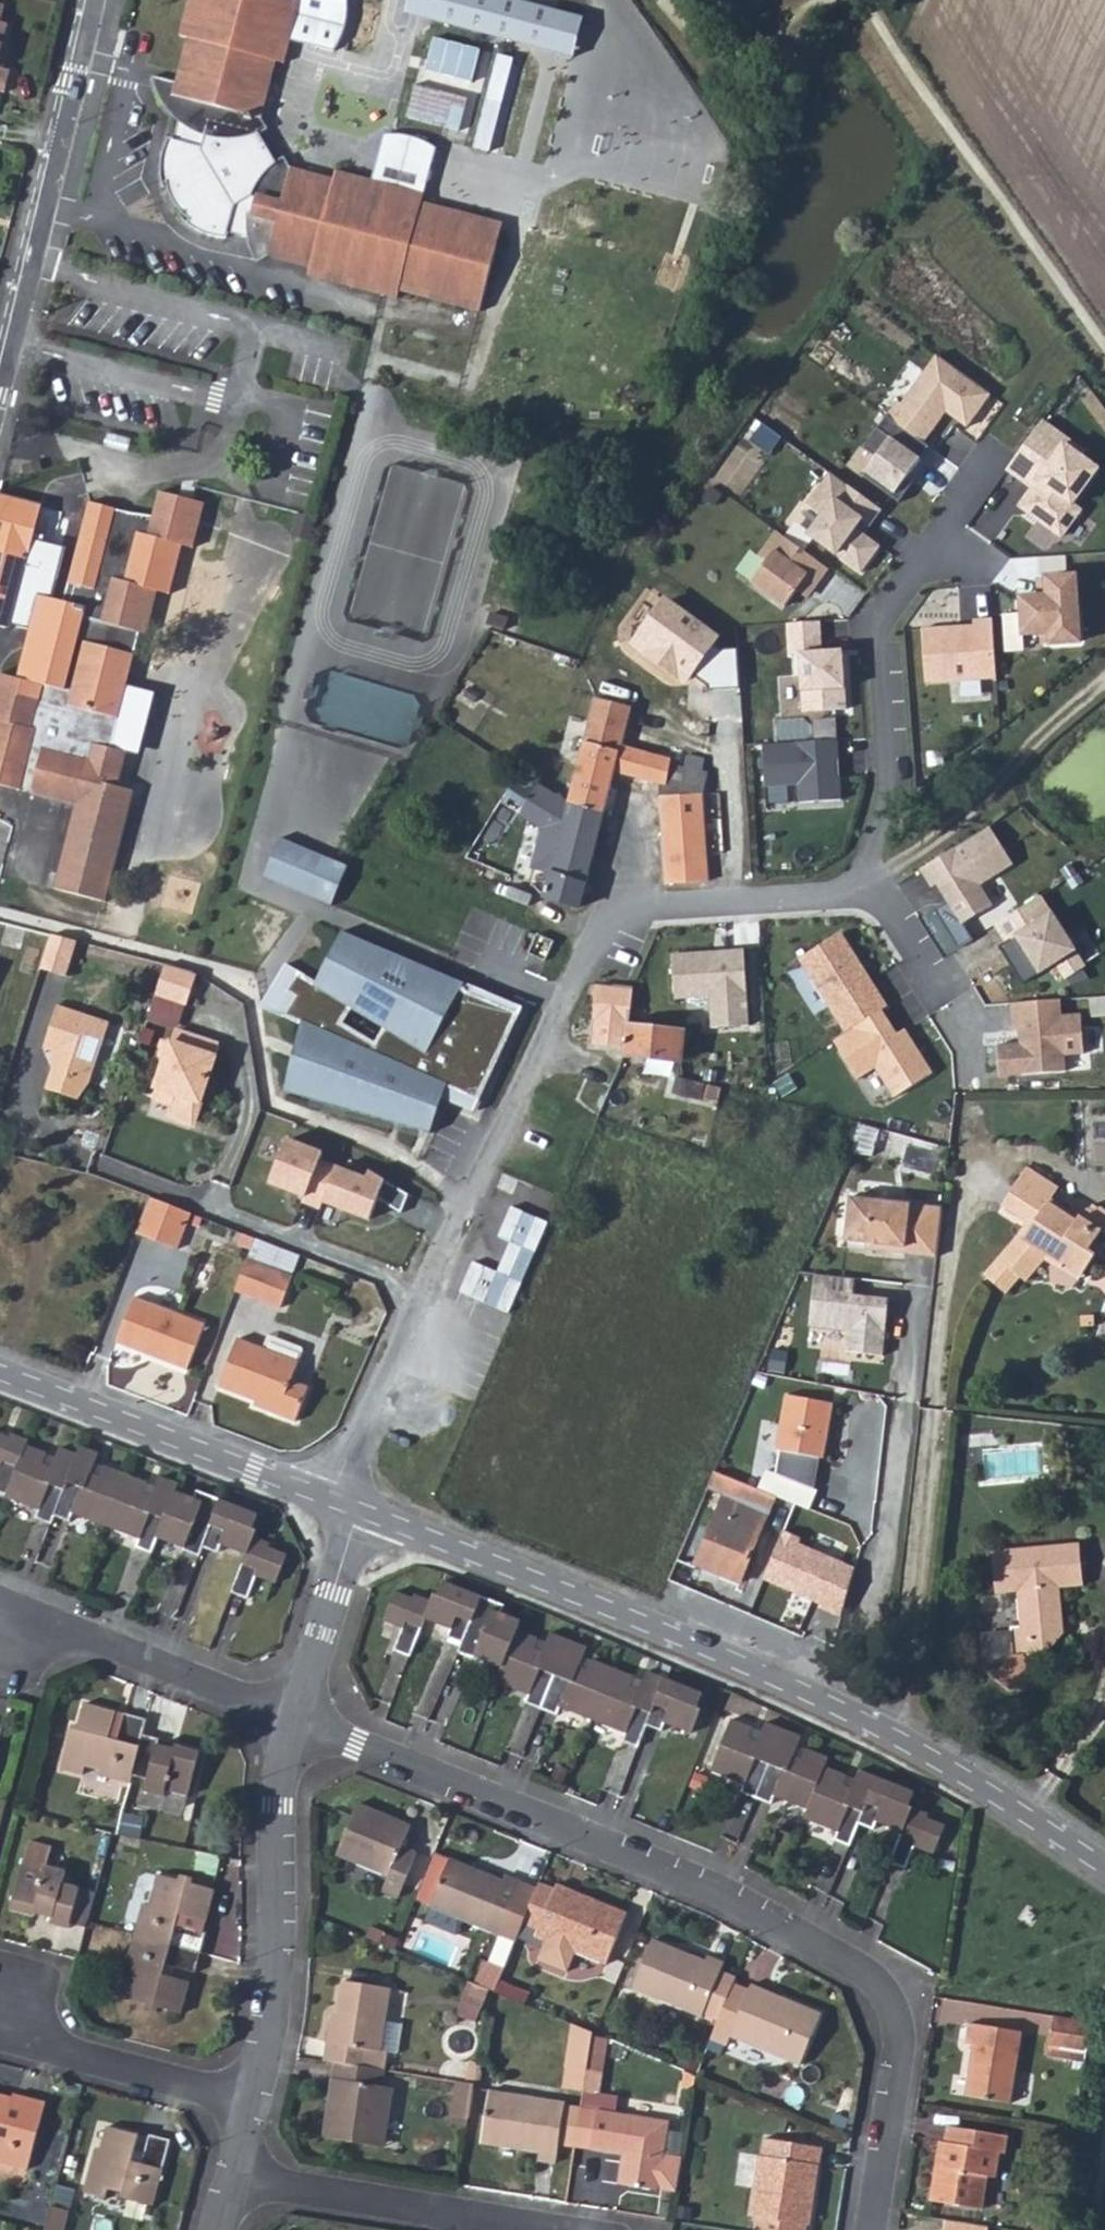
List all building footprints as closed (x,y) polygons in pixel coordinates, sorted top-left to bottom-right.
[(174,30),(183,33),(172,76),(179,78),(178,88),(168,87),(160,94),(175,116),(181,121),(193,131),(208,134),(231,133),(256,126),(261,133),(268,130),(261,118),(274,57),(284,59),(289,35),(298,0),(181,0),(174,30)] [(289,35),(317,41),(326,0),(298,0),(289,35)] [(317,41),(335,45),(347,25),(350,0),(326,0),(317,41)] [(402,13),(567,56),(578,15),(521,0),(405,0),(402,13)] [(179,78),(172,76),(148,70),(160,94),(168,87),(178,88),(179,78)] [(261,133),(256,126),(231,133),(208,134),(193,131),(181,121),(176,140),(170,138),(162,158),(167,158),(167,172),(170,192),(177,211),(186,223),(191,220),(198,229),(212,236),(226,238),(228,232),(247,238),(255,213),(279,163),(261,133)] [(383,130),(369,179),(364,198),(405,210),(403,226),(415,229),(422,202),(436,145),(411,133),(383,130)] [(364,198),(369,179),(333,170),(331,180),(289,168),(282,157),(279,163),(255,213),(247,238),(255,262),(268,255),(309,267),(307,276),(397,298),(402,289),(477,311),(501,224),(422,202),(415,229),(403,226),(405,210),(364,198)] [(897,403),(886,416),(906,431),(923,444),(945,414),(967,430),(992,396),(937,356),(901,406),(897,403)] [(906,431),(886,416),(863,448),(877,458),(863,477),(899,504),(913,484),(907,480),(921,460),(897,443),(906,431)] [(1085,452),(1042,421),(1006,470),(1033,489),(1025,500),(1034,507),(1029,515),(1061,538),(1080,512),(1072,506),(1099,469),(1082,457),(1085,452)] [(820,470),(798,501),(815,513),(801,533),(857,573),(875,548),(851,531),(858,522),(865,528),(877,511),(820,470)] [(139,659),(145,634),(153,636),(165,588),(177,591),(190,538),(200,541),(211,498),(164,486),(157,516),(141,513),(138,526),(118,521),(121,508),(95,501),(71,597),(45,591),(24,677),(8,673),(0,704),(0,721),(5,723),(1,739),(0,739),(0,788),(82,808),(61,894),(113,907),(141,795),(125,791),(134,757),(116,753),(123,723),(75,712),(91,648),(139,659)] [(138,526),(141,513),(121,508),(118,521),(138,526)] [(766,564),(751,583),(785,608),(796,593),(803,597),(814,583),(817,585),(829,570),(778,533),(759,559),(766,564)] [(1031,597),(1021,598),(1027,640),(1047,637),(1048,647),(1080,642),(1069,575),(1039,579),(1043,600),(1037,601),(1031,597)] [(666,596),(632,645),(688,684),(694,677),(707,686),(709,690),(741,688),(739,646),(714,647),(722,636),(666,596)] [(960,626),(922,629),(926,685),(997,680),(993,620),(975,622),(975,631),(961,632),(960,626)] [(821,623),(787,625),(789,655),(800,654),(804,713),(848,711),(844,651),(823,652),(821,623)] [(123,723),(139,659),(91,648),(75,712),(123,723)] [(631,708),(596,698),(571,805),(604,815),(615,773),(659,784),(666,885),(708,880),(705,798),(709,773),(702,771),(705,759),(688,757),(685,769),(665,765),(652,764),(654,756),(621,747),(631,708)] [(839,742),(765,747),(768,787),(801,785),(802,803),(843,800),(842,778),(838,778),(837,760),(840,760),(839,742)] [(604,815),(571,805),(519,778),(502,803),(545,830),(533,870),(553,875),(546,901),(580,908),(604,815)] [(991,828),(923,870),(934,887),(941,882),(952,900),(949,902),(963,925),(994,906),(981,885),(1014,864),(991,828)] [(316,899),(333,859),(282,838),(265,878),(316,899)] [(333,859),(316,899),(333,906),(349,866),(333,859)] [(1042,898),(990,928),(1002,948),(1012,942),(1035,980),(1051,971),(1060,986),(1085,971),(1042,898)] [(464,983),(340,931),(324,987),(284,967),(264,1008),(302,1026),(297,1047),(305,1049),(286,1092),(425,1127),(445,1086),(476,1100),(520,1014),(462,988),(464,983)] [(842,933),(800,959),(847,1032),(881,1009),(888,1006),(868,975),(865,977),(862,971),(864,969),(842,933)] [(48,940),(39,968),(65,976),(74,948),(48,940)] [(745,951),(675,955),(677,998),(709,996),(711,1030),(750,1027),(745,951)] [(195,981),(164,971),(155,1001),(185,1010),(195,981)] [(625,1046),(627,1023),(630,987),(600,984),(595,1043),(625,1046)] [(1061,1000),(1011,1004),(1013,1031),(1029,1030),(1030,1044),(997,1046),(999,1076),(1066,1071),(1065,1055),(1085,1054),(1082,1015),(1062,1017),(1061,1000)] [(113,1024),(62,1007),(48,1048),(58,1050),(51,1088),(79,1098),(93,1083),(113,1024)] [(891,1025),(881,1009),(847,1032),(833,1041),(858,1081),(876,1070),(894,1098),(931,1074),(905,1033),(893,1040),(885,1028),(891,1025)] [(682,1058),(684,1030),(627,1023),(625,1046),(625,1053),(682,1058)] [(226,1043),(186,1029),(183,1039),(173,1036),(165,1057),(174,1060),(162,1095),(181,1101),(178,1110),(200,1117),(226,1043)] [(702,1098),(705,1086),(678,1080),(674,1095),(701,1102),(702,1098)] [(705,1086),(702,1098),(718,1102),(720,1090),(705,1086)] [(286,1139),(271,1184),(303,1195),(301,1200),(323,1209),(324,1204),(373,1219),(380,1200),(402,1213),(410,1195),(369,1170),(366,1179),(322,1163),(325,1154),(286,1139)] [(1081,1215),(1078,1221),(1051,1203),(1057,1190),(1026,1169),(1002,1205),(1034,1227),(992,1280),(1007,1292),(1018,1279),(1023,1282),(1045,1255),(1059,1266),(1064,1258),(1086,1273),(1099,1253),(1104,1256),(1104,1224),(1101,1230),(1081,1215)] [(200,1204),(162,1191),(149,1229),(188,1241),(200,1204)] [(852,1202),(847,1201),(842,1244),(864,1247),(878,1248),(877,1254),(934,1261),(939,1211),(906,1208),(901,1202),(888,1200),(883,1205),(875,1204),(870,1198),(857,1197),(852,1202)] [(507,1209),(495,1239),(506,1244),(494,1273),(469,1263),(455,1298),(506,1318),(545,1224),(507,1209)] [(1081,1215),(1101,1230),(1104,1224),(1104,1217),(1096,1210),(1081,1215)] [(316,1256),(267,1240),(263,1254),(312,1269),(316,1256)] [(263,1254),(252,1285),(300,1302),(312,1269),(263,1254)] [(857,1280),(818,1277),(814,1328),(849,1331),(848,1354),(888,1357),(892,1299),(855,1296),(857,1280)] [(136,1342),(205,1368),(223,1324),(152,1295),(136,1342)] [(277,1399),(322,1414),(334,1377),(313,1369),(323,1340),(287,1327),(282,1342),(260,1335),(243,1383),(278,1395),(277,1399)] [(788,1393),(776,1447),(782,1449),(779,1475),(766,1471),(759,1487),(773,1493),(811,1511),(818,1492),(813,1489),(819,1457),(823,1458),(835,1403),(788,1393)] [(28,1436),(26,1443),(10,1436),(0,1466),(0,1467),(15,1472),(9,1493),(54,1510),(52,1517),(65,1522),(69,1514),(83,1518),(85,1511),(150,1533),(149,1543),(159,1547),(166,1529),(189,1537),(189,1540),(206,1547),(209,1541),(221,1544),(224,1536),(248,1546),(237,1579),(253,1584),(260,1562),(275,1567),(286,1541),(270,1535),(272,1529),(256,1522),(260,1513),(200,1492),(199,1496),(179,1489),(181,1481),(164,1475),(161,1480),(103,1458),(104,1454),(89,1448),(88,1452),(69,1445),(65,1455),(43,1446),(46,1441),(28,1436)] [(706,1495),(717,1500),(763,1518),(773,1493),(759,1487),(717,1470),(706,1495)] [(763,1518),(717,1500),(690,1570),(736,1588),(763,1518)] [(1085,1586),(1085,1543),(992,1546),(996,1593),(1016,1593),(1018,1624),(1013,1624),(1014,1631),(986,1630),(985,1664),(1006,1687),(1024,1686),(1025,1654),(1047,1654),(1066,1635),(1065,1586),(1085,1586)] [(691,1694),(696,1681),(646,1662),(640,1675),(631,1672),(634,1665),(589,1649),(588,1655),(578,1651),(583,1639),(548,1625),(542,1637),(531,1632),(533,1627),(514,1621),(517,1612),(495,1604),(497,1601),(441,1579),(432,1601),(401,1588),(389,1621),(406,1626),(399,1649),(410,1655),(426,1618),(449,1628),(446,1636),(460,1642),(459,1649),(474,1655),(476,1651),(499,1660),(493,1677),(524,1691),(523,1695),(554,1707),(558,1700),(621,1725),(619,1731),(634,1736),(642,1717),(658,1723),(660,1717),(683,1725),(695,1696),(691,1694)] [(784,1720),(747,1705),(738,1732),(728,1727),(731,1720),(712,1712),(692,1766),(725,1780),(722,1788),(749,1797),(753,1790),(785,1803),(783,1811),(812,1824),(810,1829),(829,1837),(840,1811),(858,1818),(862,1810),(884,1820),(873,1850),(893,1859),(901,1839),(919,1847),(929,1818),(912,1812),(915,1805),(893,1796),(898,1783),(840,1760),(833,1778),(822,1774),(825,1765),(802,1756),(805,1747),(790,1740),(788,1745),(775,1740),(784,1720)] [(140,1739),(144,1723),(122,1717),(114,1743),(104,1741),(110,1716),(86,1711),(80,1731),(76,1730),(65,1772),(85,1779),(89,1772),(100,1775),(99,1779),(127,1787),(130,1779),(140,1739)] [(155,1743),(140,1739),(130,1779),(147,1782),(145,1792),(167,1798),(169,1794),(192,1800),(201,1761),(174,1752),(173,1756),(154,1752),(155,1743)] [(404,1822),(351,1802),(330,1856),(384,1877),(378,1890),(392,1895),(409,1850),(397,1843),(404,1822)] [(83,1933),(92,1895),(59,1887),(62,1877),(42,1872),(47,1854),(24,1848),(7,1917),(31,1923),(32,1919),(49,1923),(47,1929),(66,1934),(67,1929),(83,1933)] [(520,1925),(538,1883),(503,1869),(499,1878),(451,1857),(431,1903),(514,1939),(520,1925)] [(126,1933),(191,1951),(195,1935),(166,1927),(169,1916),(192,1922),(202,1893),(178,1886),(180,1880),(168,1877),(166,1883),(147,1877),(140,1904),(135,1903),(126,1933)] [(555,1886),(539,1880),(538,1883),(520,1925),(543,1938),(535,1956),(565,1968),(573,1952),(601,1964),(625,1909),(556,1883),(555,1886)] [(185,1973),(191,1951),(126,1933),(117,1964),(122,1967),(113,1999),(132,2004),(131,2009),(143,2013),(145,2008),(168,2013),(177,1985),(152,1977),(155,1966),(185,1973)] [(734,1977),(737,1969),(719,1962),(722,1958),(707,1951),(702,1958),(649,1935),(631,1981),(699,2012),(704,2005),(719,2013),(734,1977)] [(491,1960),(481,1983),(494,1988),(502,1966),(491,1960)] [(327,2011),(320,2057),(331,2060),(378,2068),(380,2069),(385,2046),(392,2047),(397,2017),(385,2015),(388,1986),(340,1977),(334,2011),(327,2011)] [(719,2013),(712,2032),(726,2040),(733,2030),(800,2060),(822,2009),(750,1977),(748,1982),(734,1977),(719,2013)] [(466,1996),(445,1988),(438,2003),(460,2011),(466,1996)] [(1091,2022),(1051,2013),(1047,2041),(1086,2047),(1091,2022)] [(1024,2027),(969,2018),(965,2056),(975,2058),(970,2093),(1012,2100),(1024,2027)] [(585,2062),(591,2027),(570,2020),(563,2055),(585,2062)] [(585,2066),(585,2062),(563,2055),(559,2081),(582,2086),(585,2066)] [(378,2068),(331,2060),(327,2076),(333,2078),(330,2102),(321,2101),(317,2133),(367,2145),(374,2121),(382,2121),(387,2087),(376,2085),(380,2069),(378,2068)] [(602,2068),(585,2066),(582,2086),(599,2089),(602,2068)] [(333,2078),(327,2076),(321,2101),(330,2102),(333,2078)] [(467,2116),(472,2086),(452,2082),(449,2114),(467,2116)] [(556,2162),(559,2141),(565,2103),(565,2096),(488,2085),(480,2139),(534,2148),(534,2158),(556,2162)] [(24,2102),(17,2126),(8,2124),(14,2101),(0,2097),(0,2158),(7,2160),(6,2165),(32,2172),(49,2108),(24,2102)] [(559,2141),(572,2144),(579,2105),(565,2103),(559,2141)] [(579,2105),(572,2144),(586,2147),(593,2108),(579,2105)] [(593,2108),(586,2147),(618,2152),(614,2181),(653,2188),(663,2119),(593,2108)] [(1014,2135),(950,2124),(942,2166),(935,2166),(931,2197),(984,2206),(987,2174),(1000,2175),(1004,2153),(1011,2153),(1014,2135)] [(173,2142),(148,2135),(141,2163),(132,2160),(139,2133),(106,2125),(100,2145),(99,2144),(88,2189),(108,2195),(109,2189),(157,2201),(173,2142)] [(746,2229),(805,2229),(807,2214),(810,2212),(820,2140),(763,2131),(759,2149),(755,2152),(746,2229)] [(73,2209),(52,2204),(47,2229),(68,2229),(73,2209)] [(946,2217),(945,2229),(934,2229),(989,2229),(991,2225),(946,2217)]
